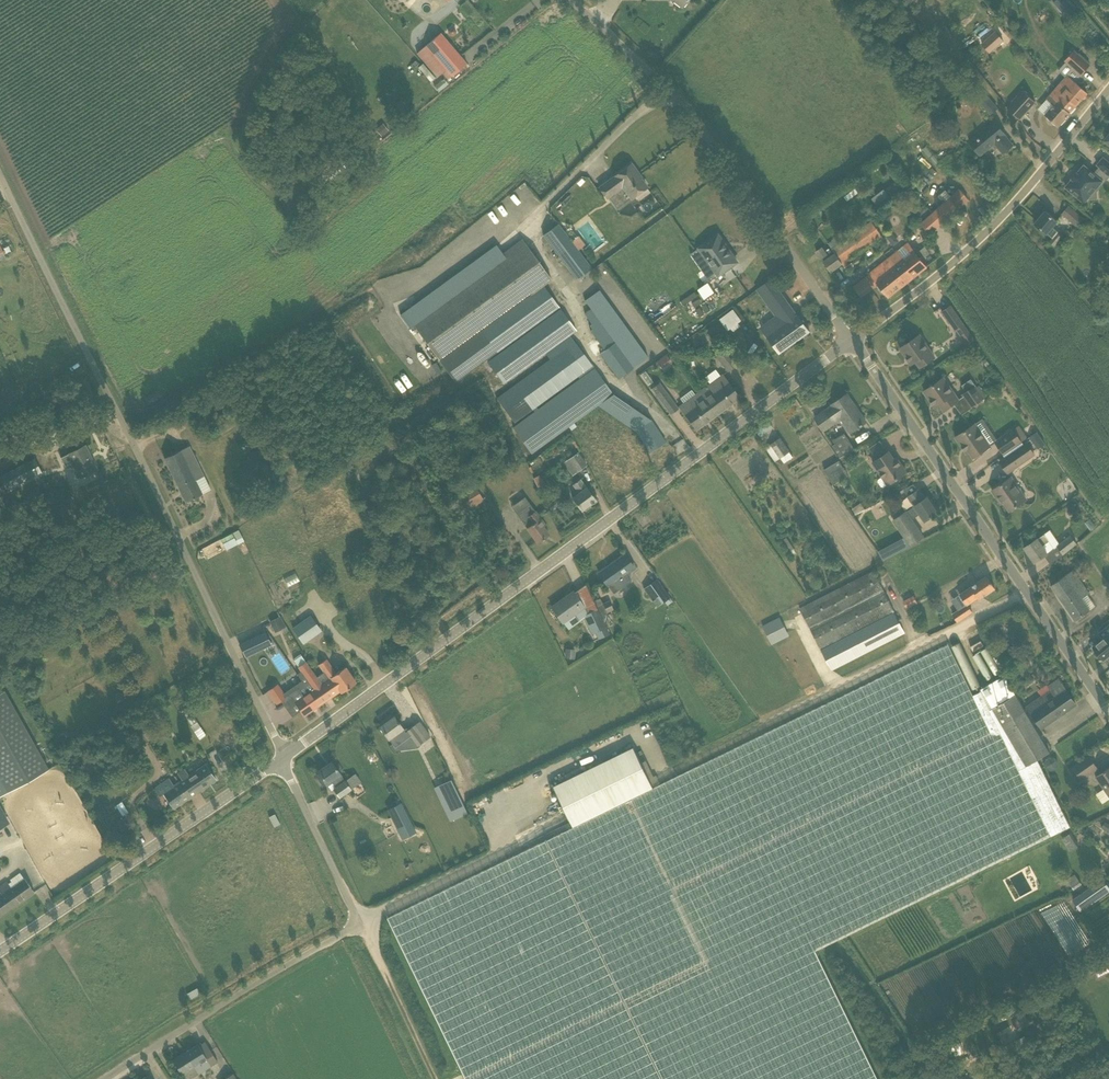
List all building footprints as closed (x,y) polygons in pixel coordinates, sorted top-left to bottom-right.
[(1075,10),(1067,0),(1063,0),(1057,5),(1067,17),(1075,10)] [(1042,24),(1053,15),(1045,6),(1035,15),(1042,24)] [(982,43),(990,52),(1004,39),(996,30),(982,43)] [(426,46),(447,70),(452,76),(467,63),(441,33),(426,46)] [(1068,76),(1057,88),(1073,102),(1072,103),(1076,107),(1088,93),(1076,83),(1081,75),(1091,65),(1074,50),(1065,61),(1074,69),(1068,76)] [(1059,126),(1076,107),(1072,103),(1073,102),(1057,88),(1047,99),(1054,106),(1046,115),(1059,126)] [(1023,91),(1008,108),(1020,119),(1036,102),(1023,91)] [(991,114),(998,109),(986,94),(979,100),(991,114)] [(970,143),(980,155),(995,143),(1003,153),(1013,145),(1005,136),(1006,135),(995,122),(970,143)] [(1097,165),(1108,175),(1108,162),(1104,157),(1097,165)] [(632,164),(616,176),(615,176),(617,178),(611,183),(609,180),(600,188),(607,198),(623,186),(632,198),(647,187),(636,172),(637,172),(632,164)] [(1073,179),(1066,187),(1084,203),(1087,199),(1087,191),(1095,190),(1103,181),(1084,166),(1078,173),(1077,173),(1076,174),(1076,175),(1073,178),(1073,177),(1072,179),(1073,179)] [(878,203),(888,195),(883,189),(873,197),(878,203)] [(930,233),(942,223),(959,209),(950,199),(922,224),(930,233)] [(1084,220),(1069,207),(1063,213),(1078,226),(1084,220)] [(1057,221),(1046,211),(1035,224),(1047,233),(1053,238),(1050,242),(1055,246),(1062,237),(1058,233),(1060,231),(1053,226),(1057,221)] [(835,254),(824,262),(831,272),(882,236),(872,221),(832,249),(835,254)] [(544,235),(577,279),(591,268),(558,224),(544,235)] [(738,262),(719,235),(695,252),(702,262),(707,258),(719,276),(738,262)] [(523,240),(514,246),(503,254),(506,258),(414,326),(438,359),(531,292),(532,293),(544,285),(552,279),(523,240)] [(927,267),(919,257),(908,243),(898,251),(870,273),(879,285),(889,297),(927,267)] [(923,260),(930,254),(923,246),(916,252),(923,260)] [(822,248),(817,252),(821,258),(827,254),(822,248)] [(768,337),(779,353),(810,331),(798,315),(797,316),(771,280),(758,289),(777,316),(762,328),(768,337)] [(531,292),(438,359),(456,383),(560,307),(544,285),(532,293),(531,292)] [(964,324),(951,306),(943,312),(956,330),(964,324)] [(504,384),(577,331),(560,308),(487,361),(504,384)] [(728,331),(742,321),(733,308),(719,318),(728,331)] [(615,342),(591,309),(585,314),(589,320),(594,328),(590,331),(604,350),(615,342)] [(935,357),(920,335),(901,348),(912,364),(916,361),(920,367),(935,357)] [(533,409),(534,411),(538,408),(537,406),(586,371),(584,369),(591,364),(571,336),(546,354),(550,359),(497,398),(515,423),(533,409)] [(715,354),(728,371),(737,365),(724,347),(715,354)] [(597,406),(598,406),(613,396),(612,395),(614,394),(595,368),(588,373),(587,372),(538,408),(534,411),(513,426),(532,453),(597,406)] [(723,375),(711,384),(699,392),(716,415),(739,397),(723,375)] [(941,380),(924,391),(935,407),(940,404),(944,410),(959,400),(949,386),(946,387),(941,380)] [(652,388),(658,396),(656,397),(665,409),(666,408),(671,414),(678,409),(659,382),(652,388)] [(972,407),(984,399),(976,386),(963,395),(972,407)] [(696,430),(716,415),(699,392),(679,407),(696,430)] [(851,433),(857,428),(867,422),(847,394),(832,404),(833,406),(815,418),(824,430),(841,418),(851,433)] [(650,419),(613,396),(598,406),(635,429),(651,453),(666,443),(650,419)] [(760,435),(773,426),(768,420),(756,429),(760,435)] [(974,458),(985,450),(992,446),(977,423),(956,437),(967,453),(970,452),(974,458)] [(1004,454),(1008,452),(1023,442),(1022,440),(1027,437),(1020,425),(995,442),(1004,454)] [(1038,431),(1030,437),(1038,448),(1046,442),(1038,431)] [(854,448),(847,436),(832,445),(840,457),(854,448)] [(781,438),(771,444),(780,458),(790,452),(781,438)] [(1008,473),(1011,470),(1036,454),(1028,443),(1000,462),(1008,473)] [(97,469),(85,446),(69,454),(81,477),(97,469)] [(190,446),(165,458),(186,502),(203,494),(196,480),(204,476),(190,446)] [(889,451),(878,459),(873,462),(883,476),(879,479),(878,482),(881,486),(884,487),(888,484),(888,485),(906,472),(896,457),(894,459),(889,451)] [(577,453),(569,459),(578,471),(586,465),(577,453)] [(0,475),(0,477),(7,490),(42,472),(35,458),(0,475)] [(841,480),(832,465),(824,469),(833,484),(841,480)] [(1011,477),(992,490),(1001,504),(1004,502),(1010,511),(1027,499),(1011,477)] [(581,509),(582,511),(584,509),(585,510),(591,507),(590,505),(596,500),(587,487),(586,488),(580,479),(573,485),(579,493),(572,498),(581,509)] [(451,499),(461,515),(485,500),(475,484),(451,499)] [(925,520),(938,512),(928,498),(925,499),(918,490),(909,497),(915,506),(894,520),(911,546),(925,539),(912,519),(920,514),(925,520)] [(538,543),(549,535),(544,527),(546,525),(525,497),(512,506),(538,543)] [(490,510),(475,519),(481,529),(496,520),(490,510)] [(220,537),(225,548),(244,540),(239,529),(220,537)] [(1025,547),(1035,562),(1048,553),(1054,548),(1045,534),(1038,539),(1025,547)] [(1056,546),(1063,555),(1077,543),(1070,535),(1056,546)] [(634,568),(625,555),(598,573),(608,587),(614,594),(632,580),(627,573),(634,568)] [(1074,570),(1060,579),(1051,586),(1075,620),(1090,610),(1083,599),(1090,594),(1074,570)] [(960,594),(967,604),(968,605),(979,597),(980,599),(995,589),(987,576),(960,594)] [(658,578),(656,580),(643,589),(656,607),(670,596),(658,578)] [(574,591),(552,607),(562,623),(574,615),(579,622),(584,619),(592,635),(596,633),(599,639),(609,634),(586,584),(574,592),(574,591)] [(914,596),(905,601),(904,601),(907,607),(917,602),(914,596)] [(606,612),(613,609),(609,599),(598,604),(607,626),(611,624),(606,612)] [(953,614),(958,622),(973,612),(968,605),(967,604),(953,614)] [(895,611),(821,649),(832,670),(906,633),(895,611)] [(269,620),(274,631),(286,626),(281,615),(269,620)] [(303,644),(311,638),(309,635),(319,628),(310,616),(292,629),(303,644)] [(780,618),(764,626),(772,643),(789,635),(780,618)] [(1098,633),(1103,639),(1093,647),(1104,660),(1107,657),(1108,660),(1108,624),(1098,633)] [(265,632),(240,644),(245,656),(271,644),(265,632)] [(982,640),(972,646),(974,651),(985,645),(982,640)] [(979,685),(958,642),(951,645),(972,688),(979,685)] [(951,646),(950,644),(654,788),(574,827),(388,917),(467,1078),(878,1078),(815,951),(1070,826),(1038,759),(1026,766),(993,710),(982,691),(974,694),(951,646)] [(305,715),(331,697),(317,677),(306,661),(301,653),(293,658),(293,660),(301,671),(307,681),(313,688),(304,694),(299,687),(286,696),(278,684),(268,692),(277,704),(281,701),(292,717),(302,710),(305,715)] [(356,682),(345,667),(337,673),(327,659),(318,665),(323,672),(317,677),(331,697),(340,691),(342,692),(356,682)] [(1017,695),(1006,676),(983,690),(982,691),(993,710),(1017,695)] [(1042,728),(1058,717),(1076,704),(1066,690),(1058,695),(1053,689),(1027,707),(1042,728)] [(33,778),(49,769),(5,691),(0,693),(0,797),(33,778)] [(1017,695),(993,710),(1026,766),(1038,759),(1050,751),(1017,695)] [(199,738),(205,734),(192,714),(187,718),(199,738)] [(406,732),(394,716),(392,714),(386,719),(387,721),(380,727),(389,739),(395,747),(409,736),(416,746),(430,736),(420,722),(406,732)] [(138,726),(147,740),(155,736),(146,722),(138,726)] [(140,745),(142,744),(147,740),(138,726),(131,731),(140,745)] [(128,750),(134,761),(142,757),(135,745),(128,750)] [(554,786),(566,811),(574,827),(654,788),(634,747),(554,786)] [(1043,762),(1052,771),(1060,764),(1051,755),(1043,762)] [(1089,756),(1073,766),(1070,769),(1079,781),(1098,769),(1089,756)] [(333,788),(339,797),(351,789),(345,781),(340,775),(341,774),(332,762),(318,772),(320,774),(315,777),(323,787),(331,781),(335,787),(333,788)] [(182,780),(179,783),(189,798),(216,780),(206,764),(189,776),(185,770),(178,774),(182,780)] [(1096,777),(1108,796),(1108,768),(1096,777)] [(450,818),(467,810),(451,777),(434,786),(450,818)] [(173,809),(189,798),(179,783),(174,786),(169,779),(155,788),(160,796),(163,794),(173,809)] [(387,809),(402,839),(416,832),(401,802),(387,809)] [(1069,851),(1077,847),(1070,833),(1063,837),(1069,851)] [(1079,871),(1074,874),(1067,878),(1074,890),(1082,885),(1078,880),(1083,877),(1079,871)] [(34,892),(25,879),(11,888),(7,882),(0,887),(0,891),(2,894),(0,896),(0,917),(34,892)] [(43,901),(52,896),(46,884),(37,889),(43,901)] [(1081,912),(1097,900),(1089,888),(1073,899),(1081,912)] [(1108,972),(1108,958),(1095,966),(1101,977),(1108,972)] [(207,1059),(198,1044),(185,1052),(194,1066),(199,1063),(204,1071),(211,1066),(206,1059),(207,1059)] [(185,1052),(173,1060),(182,1074),(185,1078),(190,1078),(199,1074),(194,1066),(185,1052)]
